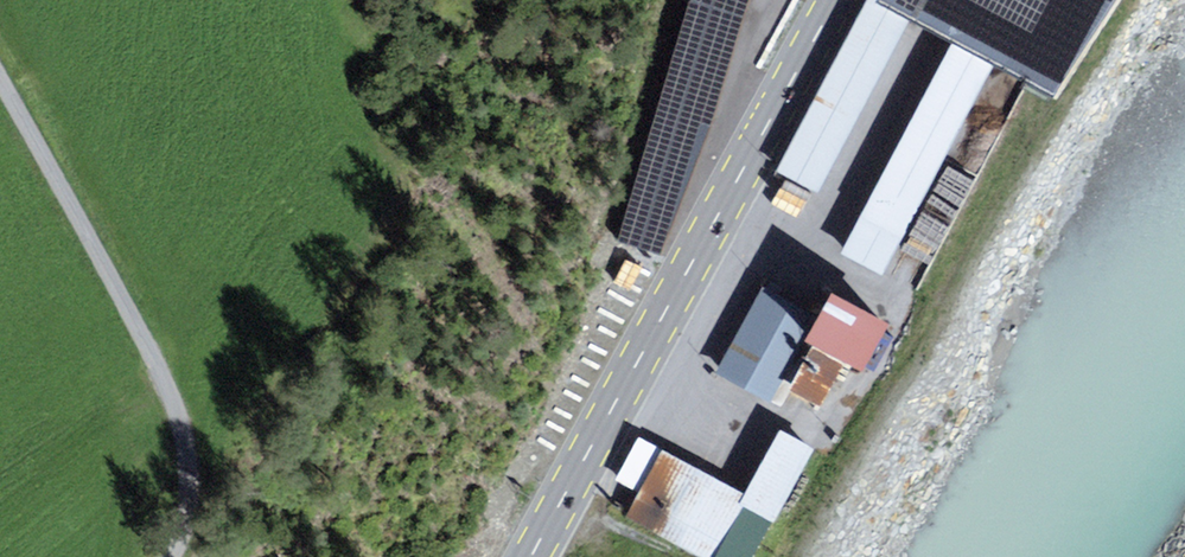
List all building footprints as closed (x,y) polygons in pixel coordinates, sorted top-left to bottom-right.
[(780,163),(819,184),(908,18),(878,1),(879,0),(867,0),(780,163)] [(878,1),(908,18),(953,41),(994,63),(1055,95),(1106,0),(879,0),(878,1)] [(664,252),(722,40),(681,28),(622,240),(664,252)] [(994,63),(953,41),(843,247),(884,268),(994,63)] [(818,309),(762,282),(720,367),(776,394),(818,309)] [(892,314),(836,286),(810,338),(866,366),(892,314)] [(779,425),(746,489),(712,556),(714,556),(756,556),(815,443),(779,425)] [(641,487),(662,446),(641,435),(620,476),(641,487)] [(641,487),(628,513),(712,556),(746,489),(662,446),(641,487)]
